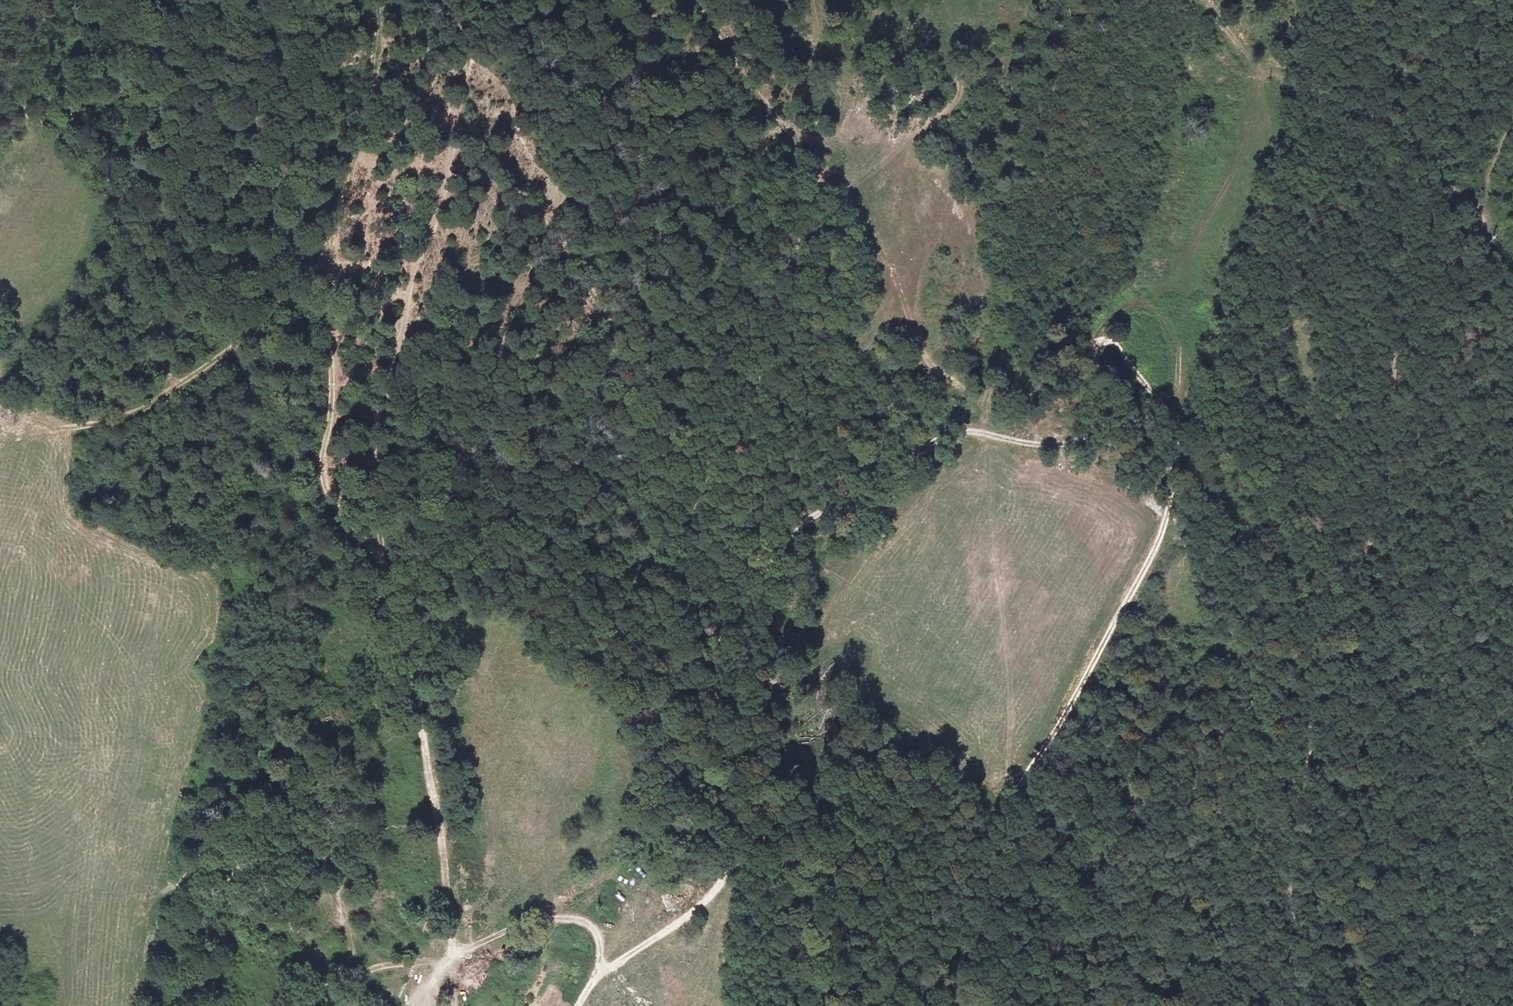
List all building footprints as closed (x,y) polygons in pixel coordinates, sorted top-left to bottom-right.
[(676,893),(686,889),(683,883),(673,887),(676,893)] [(678,893),(680,899),(690,897),(688,890),(678,893)] [(628,909),(634,912),(641,897),(635,894),(628,909)]
